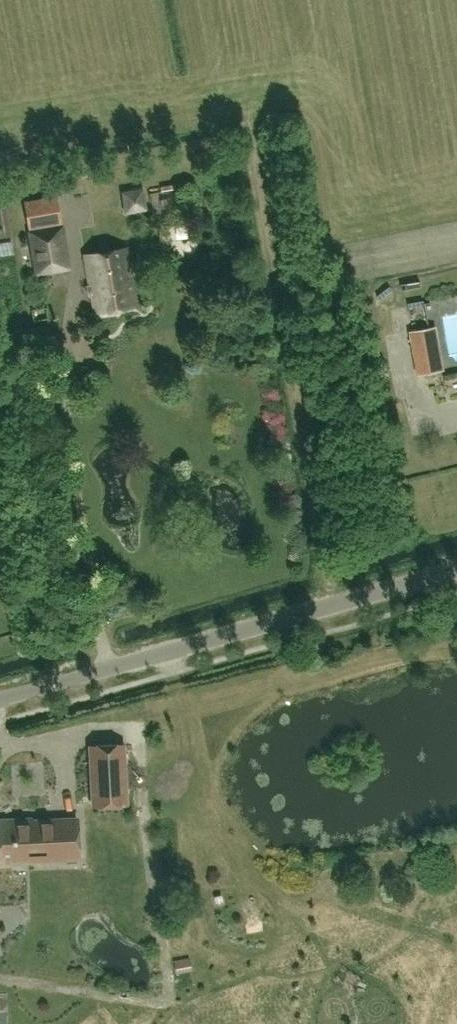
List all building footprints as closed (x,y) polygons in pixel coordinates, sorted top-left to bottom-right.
[(124,213),(148,209),(144,186),(121,189),(124,213)] [(68,270),(59,212),(56,194),(24,200),(27,217),(36,275),(68,270)] [(84,254),(95,313),(137,306),(127,247),(84,254)] [(449,312),(456,354),(456,311),(449,312)] [(409,331),(418,375),(444,370),(435,326),(409,331)] [(22,350),(15,336),(4,342),(12,356),(22,350)] [(127,804),(124,744),(90,746),(93,805),(127,804)] [(0,820),(0,862),(16,861),(15,857),(29,857),(29,861),(79,858),(77,820),(32,823),(31,818),(0,820)]
